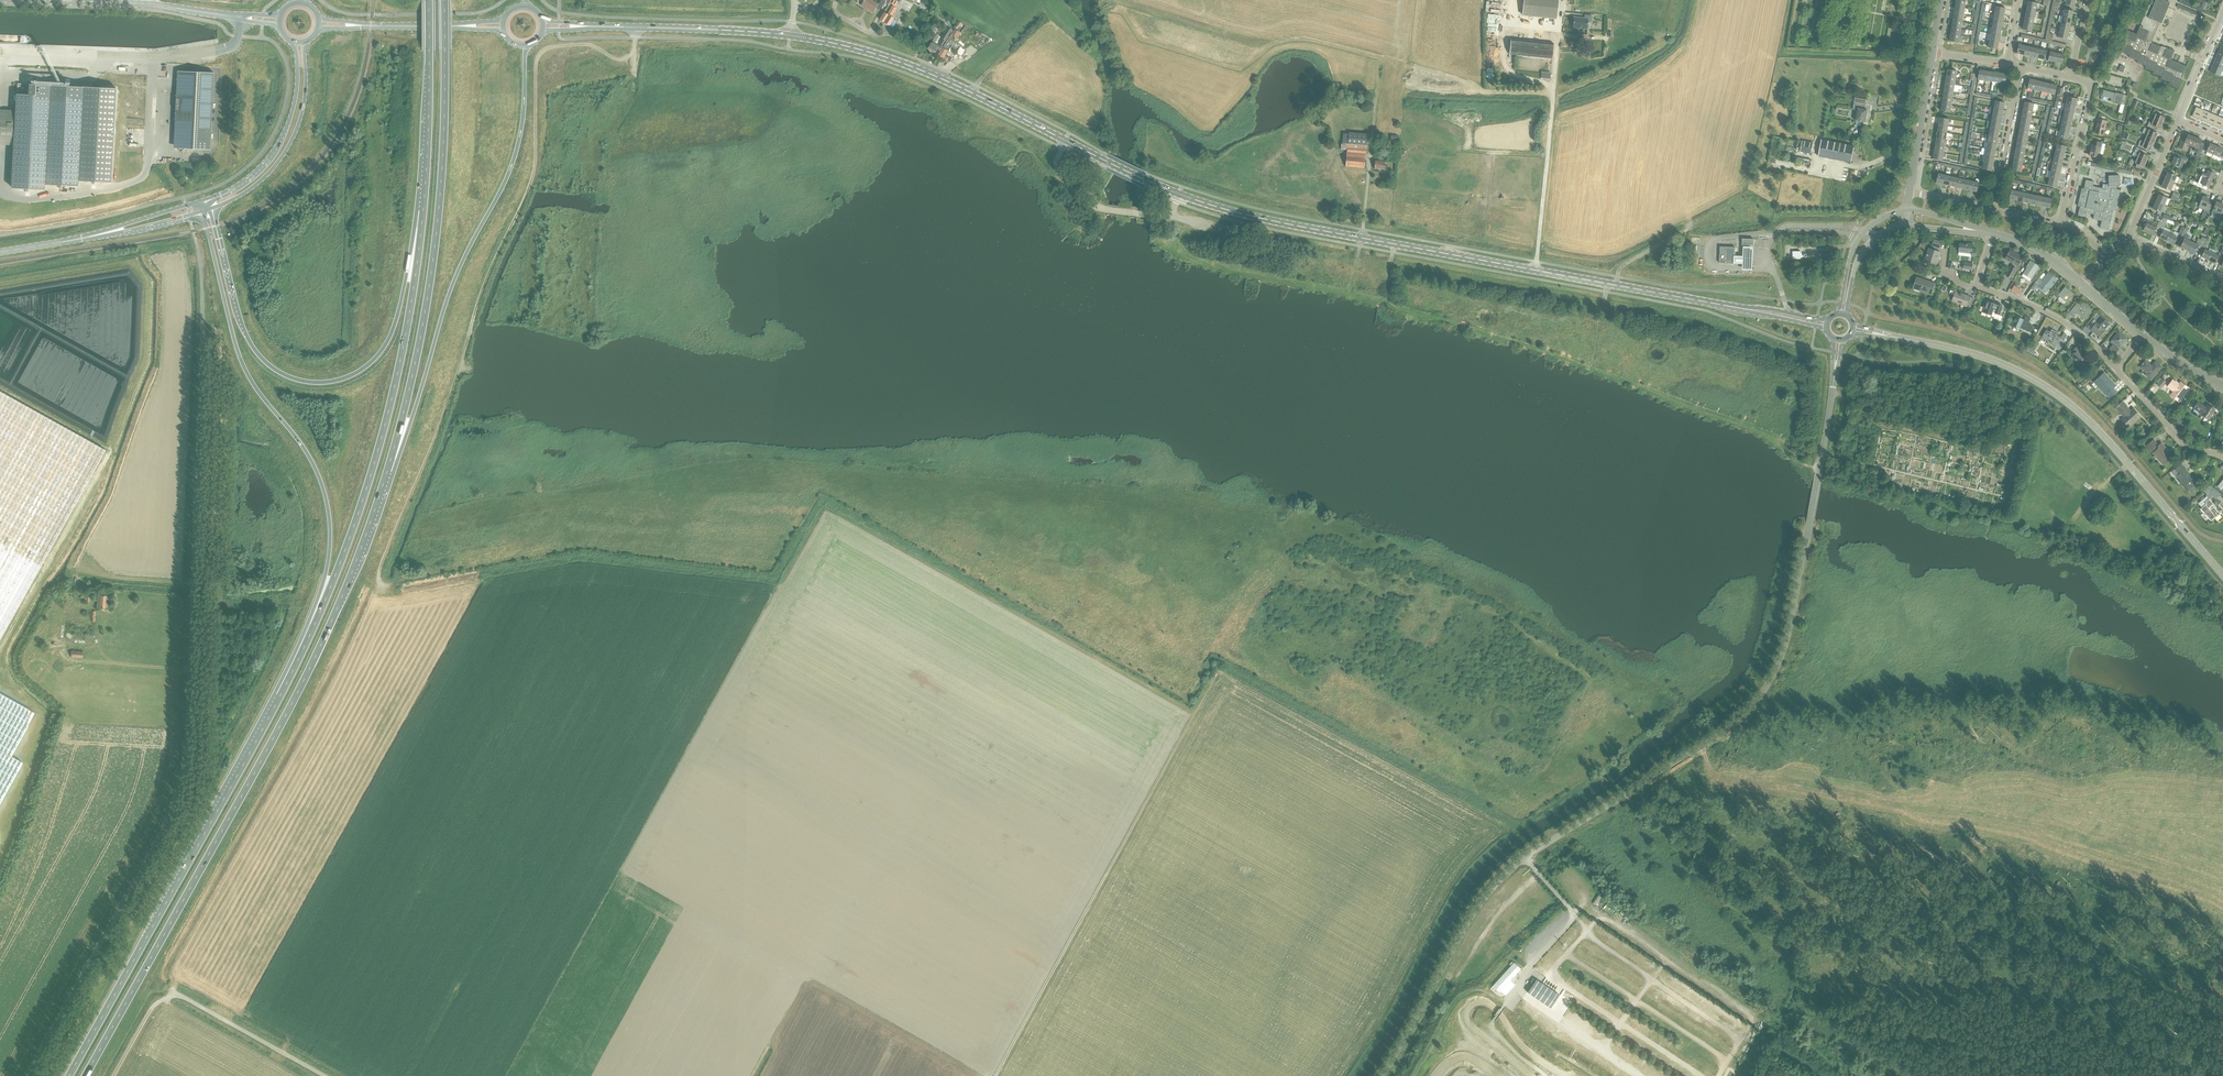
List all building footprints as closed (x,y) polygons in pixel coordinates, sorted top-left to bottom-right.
[(864,1),(861,5),(874,13),(879,4),(873,0),(862,0),(864,1)] [(880,19),(885,23),(890,26),(890,25),(892,27),(893,27),(894,26),(896,22),(897,21),(896,20),(894,19),(892,17),(897,9),(895,7),(898,1),(896,0),(891,0),(889,2),(893,5),(887,14),(884,12),(880,19)] [(922,0),(920,4),(927,9),(930,5),(922,0)] [(1523,15),(1556,19),(1558,0),(1525,0),(1523,15)] [(1956,0),(1955,7),(1965,9),(1966,2),(1956,0)] [(2056,0),(2053,0),(2050,14),(2053,15),(2055,8),(2058,9),(2059,2),(2056,1),(2056,0)] [(2155,3),(2153,7),(2151,7),(2153,2),(2151,1),(2141,24),(2137,34),(2129,31),(2126,38),(2127,38),(2121,52),(2130,56),(2129,57),(2138,61),(2137,63),(2146,67),(2145,68),(2154,72),(2153,74),(2162,77),(2161,79),(2170,83),(2169,84),(2178,88),(2187,66),(2171,60),(2175,51),(2169,48),(2169,50),(2152,43),(2160,23),(2161,24),(2170,3),(2162,0),(2156,0),(2155,3)] [(2178,4),(2177,8),(2200,17),(2201,14),(2203,9),(2181,0),(2180,0),(2178,4)] [(2202,4),(2201,7),(2207,9),(2209,4),(2209,3),(2204,1),(2202,4)] [(2028,2),(2027,9),(2036,11),(2037,3),(2028,2)] [(1955,7),(1954,14),(1964,15),(1965,9),(1955,7)] [(1996,7),(1995,14),(2004,16),(2006,9),(1996,7)] [(2027,9),(2025,16),(2034,18),(2036,11),(2027,9)] [(2064,9),(2063,16),(2072,18),(2073,11),(2064,9)] [(1954,14),(1953,21),(1963,22),(1964,15),(1954,14)] [(1995,14),(1993,21),(2003,23),(2004,16),(1995,14)] [(1585,18),(1574,17),(1573,27),(1587,29),(1588,22),(1591,22),(1592,16),(1585,15),(1585,18)] [(2025,16),(2024,23),(2033,25),(2034,18),(2025,16)] [(2063,16),(2061,23),(2070,25),(2072,18),(2063,16)] [(1953,21),(1952,28),(1962,29),(1963,22),(1953,21)] [(1993,21),(1992,28),(2002,29),(2003,23),(1993,21)] [(2033,25),(2024,23),(2023,30),(2032,32),(2033,25)] [(2061,23),(2060,30),(2069,32),(2070,25),(2061,23)] [(943,39),(940,43),(944,46),(947,41),(948,41),(948,39),(952,33),(953,31),(948,27),(943,35),(941,37),(943,39)] [(2043,37),(2045,27),(2042,27),(2041,33),(2037,32),(2037,36),(2043,37)] [(1952,28),(1951,34),(1961,36),(1961,35),(1964,35),(1965,30),(1962,29),(1952,28)] [(1992,28),(1991,34),(2001,36),(2002,29),(1992,28)] [(2069,32),(2060,30),(2058,37),(2067,39),(2069,32)] [(958,37),(952,33),(948,39),(954,43),(958,37)] [(1988,33),(1987,39),(1990,39),(1990,41),(1999,43),(2001,36),(1991,34),(1988,33)] [(1961,36),(1951,34),(1950,42),(1959,43),(1961,36)] [(928,49),(935,53),(939,46),(935,43),(939,37),(936,35),(928,49)] [(1509,54),(1552,59),(1554,43),(1511,39),(1509,54)] [(949,51),(948,51),(951,45),(948,43),(949,42),(948,41),(947,41),(944,46),(938,55),(944,59),(948,52),(949,51)] [(1999,43),(1990,41),(1988,48),(1998,50),(1999,43)] [(2017,53),(2024,55),(2026,46),(2019,44),(2017,53)] [(2024,55),(2031,57),(2033,48),(2026,46),(2024,55)] [(2031,57),(2038,58),(2040,49),(2033,48),(2031,57)] [(2040,49),(2038,58),(2045,60),(2047,51),(2040,49)] [(2048,61),(2055,62),(2057,53),(2050,52),(2048,61)] [(2057,53),(2055,62),(2062,64),(2064,55),(2057,53)] [(2213,65),(2222,69),(2222,60),(2216,57),(2213,65)] [(2210,72),(2220,76),(2222,69),(2213,65),(2210,72)] [(1948,70),(1946,77),(1956,78),(1957,71),(1948,70)] [(1978,80),(1985,81),(1987,71),(1980,70),(1978,80)] [(214,73),(181,71),(179,98),(176,98),(176,110),(179,110),(177,148),(211,150),(214,73)] [(1985,81),(1992,82),(1993,72),(1987,71),(1985,81)] [(1992,82),(1999,83),(2000,73),(1993,72),(1992,82)] [(2000,73),(1999,83),(2006,84),(2007,74),(2000,73)] [(1946,77),(1945,84),(1955,85),(1956,78),(1946,77)] [(2028,88),(2034,90),(2037,80),(2030,79),(2028,88)] [(2034,90),(2041,92),(2043,82),(2037,80),(2034,90)] [(2041,92),(2048,93),(2050,84),(2043,82),(2041,92)] [(18,83),(12,188),(46,190),(46,184),(51,85),(18,83)] [(1945,84),(1944,90),(1954,92),(1955,85),(1945,84)] [(2050,84),(2048,93),(2055,95),(2057,85),(2050,84)] [(51,85),(46,184),(79,186),(79,180),(84,87),(61,86),(51,85)] [(84,87),(79,180),(113,182),(114,171),(118,89),(84,87)] [(1944,90),(1943,97),(1953,99),(1954,92),(1944,90)] [(2114,103),(2121,105),(2124,95),(2117,93),(2116,95),(2104,91),(2102,96),(2111,98),(2110,101),(2114,102),(2114,103)] [(1854,102),(1853,109),(1856,110),(1855,117),(1857,118),(1856,120),(1865,122),(1868,110),(1865,109),(1866,104),(1866,99),(1855,97),(1854,102)] [(1943,97),(1942,104),(1952,106),(1953,99),(1943,97)] [(2068,97),(2066,104),(2076,106),(2077,99),(2068,97)] [(1994,108),(2004,110),(2005,103),(1995,101),(1994,108)] [(2025,102),(2023,109),(2033,111),(2034,104),(2025,102)] [(1941,108),(1941,111),(1951,113),(1951,109),(1952,106),(1942,104),(1941,108)] [(2066,104),(2065,110),(2074,113),(2076,106),(2066,104)] [(2196,107),(2192,117),(2199,120),(2204,110),(2196,107)] [(1994,108),(1993,115),(2003,117),(2004,110),(1994,108)] [(2023,109),(2022,116),(2032,118),(2033,111),(2023,109)] [(2155,116),(2153,119),(2163,123),(2165,117),(2160,115),(2162,112),(2154,109),(2152,115),(2155,116)] [(14,111),(0,110),(0,144),(12,145),(14,111)] [(2065,110),(2063,117),(2073,119),(2074,113),(2065,110)] [(2204,110),(2199,120),(2207,123),(2211,113),(2204,110)] [(2211,113),(2207,123),(2214,126),(2218,116),(2211,113)] [(1993,115),(1991,122),(2001,123),(2003,117),(1993,115)] [(2022,116),(2021,122),(2030,124),(2032,118),(2022,116)] [(2214,126),(2222,129),(2222,126),(2222,118),(2218,116),(2214,126)] [(2063,117),(2062,124),(2071,126),(2073,119),(2063,117)] [(1940,118),(1938,125),(1948,126),(1949,119),(1940,118)] [(2095,133),(2104,135),(2107,121),(2098,119),(2097,123),(2097,124),(2095,133)] [(2163,123),(2153,119),(2152,122),(2149,121),(2147,126),(2154,129),(2156,127),(2160,129),(2163,123)] [(1991,122),(1990,128),(2000,130),(2001,123),(1991,122)] [(2021,122),(2019,129),(2029,131),(2030,124),(2021,122)] [(2062,124),(2060,131),(2070,133),(2071,126),(2062,124)] [(1938,125),(1937,132),(1947,133),(1948,126),(1938,125)] [(1990,128),(1989,135),(1999,137),(2000,130),(1990,128)] [(2146,135),(2145,138),(2155,142),(2157,136),(2152,135),(2154,131),(2144,128),(2142,133),(2146,135)] [(2019,129),(2018,136),(2028,138),(2029,131),(2019,129)] [(2070,133),(2060,131),(2059,138),(2068,140),(2070,133)] [(1349,132),(1349,134),(1343,134),(1342,143),(1341,143),(1341,149),(1347,150),(1346,166),(1364,168),(1366,145),(1366,146),(1367,134),(1349,132)] [(1937,132),(1936,138),(1946,140),(1951,141),(1951,137),(1947,136),(1947,133),(1937,132)] [(2188,144),(2192,146),(2195,137),(2188,134),(2185,141),(2182,140),(2178,147),(2182,149),(2183,147),(2186,148),(2188,144)] [(1986,135),(1985,138),(1988,138),(1987,142),(1997,144),(1999,137),(1989,135),(1986,135)] [(2018,136),(2017,143),(2026,145),(2028,138),(2018,136)] [(2195,137),(2192,146),(2196,147),(2194,151),(2197,153),(2196,155),(2199,156),(2203,148),(2199,147),(2202,140),(2195,137)] [(1936,138),(1935,145),(1945,147),(1946,140),(1936,138)] [(2155,142),(2145,138),(2144,142),(2140,140),(2138,146),(2146,149),(2148,146),(2152,148),(2155,142)] [(1851,163),(1855,146),(1822,139),(1818,156),(1851,163)] [(2089,155),(2099,158),(2102,143),(2094,141),(2091,152),(2090,152),(2089,155)] [(1802,150),(1801,151),(1811,153),(1813,144),(1807,142),(1803,142),(1802,150)] [(1987,142),(1986,149),(1996,151),(1997,144),(1987,142)] [(2017,143),(2016,150),(2025,152),(2026,145),(2017,143)] [(2203,150),(2213,155),(2216,146),(2210,143),(2210,144),(2206,143),(2203,150)] [(2057,144),(2055,151),(2065,153),(2067,146),(2057,144)] [(1935,145),(1934,152),(1944,153),(1945,147),(1935,145)] [(2213,155),(2222,159),(2222,157),(2222,150),(2222,149),(2216,146),(2213,155)] [(2133,156),(2137,158),(2147,162),(2149,156),(2144,154),(2145,151),(2137,147),(2135,152),(2134,152),(2133,156)] [(1986,149),(1985,156),(1995,157),(1996,151),(1986,149)] [(2016,150),(2014,157),(2024,158),(2025,152),(2016,150)] [(2055,151),(2054,158),(2063,160),(2065,153),(2055,151)] [(1944,153),(1934,152),(1933,159),(1943,160),(1944,153)] [(2184,161),(2186,158),(2179,155),(2178,158),(2174,157),(2172,164),(2179,167),(2181,160),(2184,161)] [(1985,156),(1984,162),(1994,164),(1995,157),(1985,156)] [(1375,169),(1385,170),(1386,162),(1385,161),(1385,157),(1384,157),(1384,158),(1381,158),(1380,161),(1376,161),(1375,169)] [(2014,157),(2013,163),(2022,165),(2024,158),(2014,157)] [(2054,158),(2052,165),(2062,167),(2063,160),(2054,158)] [(2147,162),(2137,158),(2136,161),(2131,159),(2129,164),(2138,168),(2139,165),(2144,167),(2147,162)] [(1994,164),(1984,162),(1982,169),(1992,171),(1994,164)] [(2022,165),(2013,163),(2012,170),(2021,172),(2022,165)] [(2052,165),(2051,171),(2060,173),(2062,167),(2052,165)] [(2051,171),(2049,178),(2059,180),(2060,173),(2051,171)] [(2200,175),(2201,176),(2212,181),(2215,174),(2208,171),(2207,174),(2201,172),(2200,175)] [(2168,172),(2165,179),(2174,183),(2177,176),(2168,172)] [(1936,183),(1943,185),(1945,175),(1938,174),(1936,183)] [(1943,185),(1950,186),(1952,177),(1945,175),(1943,185)] [(2113,210),(2116,211),(2121,190),(2117,189),(2117,186),(2120,186),(2119,175),(2109,176),(2109,184),(2105,184),(2103,184),(2102,188),(2099,187),(2099,189),(2093,187),(2094,182),(2086,180),(2084,189),(2082,188),(2078,206),(2080,207),(2078,216),(2086,217),(2087,212),(2094,213),(2093,219),(2102,221),(2101,224),(2100,228),(2108,230),(2113,210)] [(1956,188),(1963,189),(1965,180),(1966,180),(1966,177),(1959,176),(1958,178),(1959,178),(1956,188)] [(2191,180),(2189,183),(2193,185),(2199,187),(2205,190),(2206,187),(2209,188),(2212,181),(2201,176),(2198,183),(2194,182),(2191,180)] [(1950,186),(1956,188),(1959,178),(1958,178),(1952,177),(1950,186)] [(2125,184),(2133,185),(2134,179),(2126,177),(2125,184)] [(2059,180),(2049,178),(2048,185),(2057,187),(2059,180)] [(2174,183),(2165,179),(2162,186),(2171,190),(2174,183)] [(1963,189),(1970,191),(1972,181),(1966,180),(1965,180),(1963,189)] [(1972,181),(1970,191),(1977,192),(1979,183),(1972,181)] [(2016,201),(2023,202),(2025,193),(2025,190),(2022,189),(2021,192),(2018,191),(2016,201)] [(2009,199),(2016,201),(2018,191),(2011,190),(2009,199)] [(2023,202),(2029,204),(2032,194),(2025,193),(2023,202)] [(2029,204),(2036,205),(2038,196),(2032,194),(2029,204)] [(2159,194),(2156,201),(2165,205),(2168,198),(2159,194)] [(2036,205),(2043,207),(2045,197),(2038,196),(2036,205)] [(2203,196),(2200,204),(2199,207),(2209,212),(2213,202),(2209,200),(2209,199),(2203,196)] [(2045,197),(2043,207),(2050,208),(2052,199),(2045,197)] [(2165,205),(2156,201),(2153,208),(2162,212),(2165,205)] [(2212,214),(2217,216),(2222,218),(2222,217),(2222,204),(2217,202),(2213,210),(2212,214)] [(2144,219),(2142,225),(2145,227),(2144,230),(2152,234),(2154,230),(2155,231),(2156,228),(2159,229),(2161,226),(2162,223),(2164,219),(2165,218),(2163,217),(2159,216),(2154,226),(2150,225),(2151,223),(2144,219)] [(2163,230),(2160,237),(2167,241),(2172,231),(2169,229),(2164,227),(2163,230)] [(2181,247),(2188,250),(2192,242),(2189,241),(2191,237),(2186,235),(2188,230),(2185,229),(2182,235),(2180,240),(2183,241),(2181,247)] [(2172,231),(2167,241),(2174,244),(2177,237),(2173,235),(2174,232),(2172,231)] [(2196,250),(2200,252),(2206,238),(2202,237),(2201,239),(2199,238),(2196,244),(2192,242),(2188,250),(2195,253),(2196,250)] [(2202,257),(2209,260),(2213,250),(2210,248),(2209,251),(2205,249),(2209,240),(2206,238),(2200,252),(2203,253),(2202,257)] [(1939,248),(1941,243),(1934,240),(1932,246),(1933,246),(1932,250),(1929,249),(1927,255),(1928,256),(1926,262),(1936,265),(1940,253),(1937,252),(1938,248),(1939,248)] [(1959,243),(1958,252),(1972,254),(1972,256),(1975,257),(1975,255),(1976,250),(1973,249),(1973,244),(1968,243),(1967,244),(1959,243)] [(1736,247),(1720,247),(1720,263),(1735,264),(1735,263),(1735,256),(1736,247)] [(1740,256),(1735,256),(1735,263),(1739,264),(1743,264),(1742,269),(1753,270),(1753,262),(1754,253),(1754,247),(1743,247),(1743,252),(1743,256),(1740,256)] [(2213,250),(2209,260),(2216,263),(2219,256),(2215,254),(2217,251),(2213,250)] [(2023,257),(2013,252),(2010,251),(2005,259),(2013,263),(2012,266),(2007,276),(2011,278),(2016,269),(2018,266),(2023,257)] [(2023,274),(2022,276),(2030,281),(2031,281),(2034,283),(2037,277),(2034,275),(2035,273),(2039,267),(2030,261),(2023,273),(2023,274)] [(2035,283),(2031,288),(2035,291),(2038,286),(2040,285),(2044,288),(2043,290),(2046,292),(2050,287),(2051,287),(2057,280),(2048,273),(2043,281),(2039,278),(2035,283)] [(1913,289),(1931,295),(1935,283),(1917,277),(1913,289)] [(2071,296),(2073,293),(2065,287),(2060,293),(2058,291),(2053,295),(2056,298),(2058,296),(2067,303),(2072,297),(2071,296)] [(1951,290),(1950,294),(1954,295),(1952,301),(1967,306),(1967,305),(1971,306),(1974,298),(1970,297),(1955,292),(1951,290)] [(1984,304),(1982,312),(1992,315),(1993,312),(1995,312),(1995,313),(1996,314),(2000,315),(2003,307),(1987,301),(1986,305),(1984,304)] [(2069,313),(2072,316),(2075,318),(2076,317),(2075,316),(2077,313),(2084,319),(2092,310),(2083,303),(2081,306),(2078,303),(2069,313)] [(2030,325),(2029,322),(2031,318),(2026,316),(2024,319),(2016,316),(2014,322),(2013,321),(2010,326),(2016,328),(2016,327),(2020,329),(2020,328),(2031,332),(2034,326),(2030,325)] [(2104,330),(2109,324),(2101,317),(2090,330),(2093,333),(2093,332),(2100,337),(2105,331),(2104,330)] [(2056,337),(2058,334),(2052,330),(2050,332),(2046,330),(2041,339),(2055,347),(2059,341),(2055,338),(2056,336),(2056,337)] [(2113,344),(2109,349),(2115,354),(2119,349),(2118,349),(2119,347),(2120,347),(2122,344),(2123,345),(2125,347),(2128,343),(2126,341),(2128,339),(2124,336),(2123,337),(2118,333),(2112,341),(2111,342),(2113,344)] [(2084,362),(2087,359),(2081,353),(2082,352),(2077,347),(2073,351),(2075,354),(2072,357),(2077,362),(2076,364),(2082,369),(2086,364),(2084,362)] [(2148,377),(2151,380),(2162,367),(2156,362),(2152,366),(2146,361),(2140,368),(2149,375),(2148,377)] [(2107,395),(2110,399),(2117,393),(2112,387),(2115,384),(2104,373),(2095,382),(2100,387),(2099,388),(2106,395),(2107,395)] [(2174,380),(2168,387),(2176,393),(2173,397),(2178,402),(2189,389),(2183,384),(2181,386),(2176,381),(2175,380),(2175,381),(2174,380)] [(108,448),(0,388),(0,643),(108,448)] [(2121,420),(2128,428),(2141,417),(2133,409),(2130,412),(2126,407),(2127,406),(2122,401),(2115,408),(2120,413),(2124,417),(2121,420)] [(2201,415),(2209,420),(2215,410),(2208,405),(2206,408),(2198,403),(2194,409),(2202,414),(2201,415)] [(2150,430),(2154,434),(2161,427),(2158,423),(2150,430)] [(2151,451),(2153,450),(2155,452),(2153,453),(2156,457),(2158,455),(2161,459),(2160,461),(2164,465),(2170,460),(2168,457),(2170,456),(2167,452),(2168,451),(2161,443),(2158,446),(2154,440),(2147,446),(2151,451)] [(2182,464),(2175,470),(2180,475),(2178,477),(2191,493),(2199,487),(2185,471),(2187,470),(2182,464)] [(2206,497),(2205,499),(2199,503),(2202,508),(2201,509),(2211,521),(2218,516),(2216,513),(2218,511),(2214,507),(2215,506),(2210,499),(2213,496),(2211,493),(2214,491),(2210,486),(2204,491),(2207,494),(2206,497)] [(99,594),(99,607),(110,607),(111,594),(99,594)] [(22,762),(11,756),(35,713),(0,693),(0,803),(22,762)] [(1514,963),(1493,986),(1500,992),(1501,991),(1506,995),(1516,984),(1511,980),(1518,972),(1521,969),(1514,963)] [(1559,994),(1536,980),(1528,993),(1551,1008),(1559,994)] [(1574,1010),(1570,1016),(1578,1021),(1582,1016),(1574,1010)]
